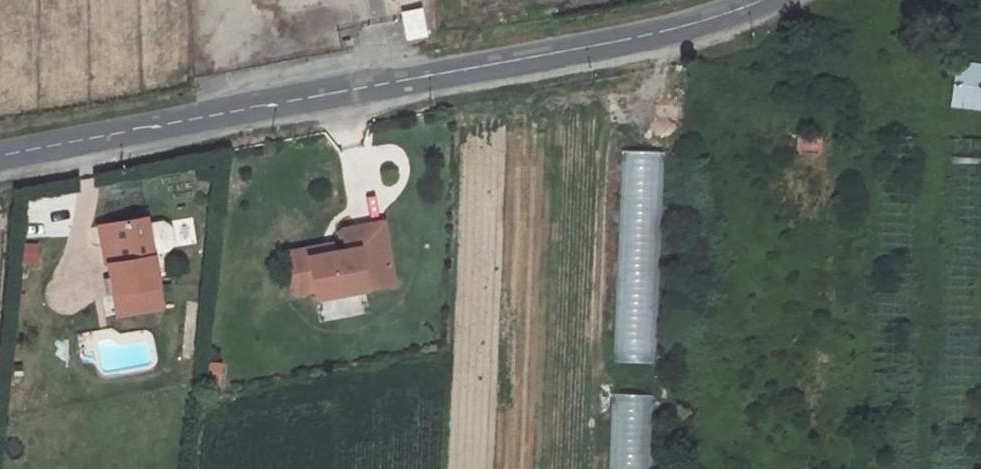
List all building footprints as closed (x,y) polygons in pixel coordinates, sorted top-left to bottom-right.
[(425,34),(419,8),(401,12),(406,38),(425,34)] [(957,63),(955,84),(980,87),(980,66),(957,63)] [(955,84),(952,105),(980,109),(980,87),(955,84)] [(818,152),(818,137),(798,136),(798,152),(818,152)] [(145,216),(104,224),(111,262),(106,262),(112,293),(114,292),(156,285),(157,285),(151,252),(146,224),(145,216)] [(161,221),(146,224),(151,252),(166,249),(169,246),(172,240),(170,228),(165,224),(161,221)] [(365,289),(361,268),(389,263),(382,222),(342,229),(345,249),(333,251),(308,255),(307,248),(287,252),(292,279),(311,276),(313,289),(315,298),(365,289)] [(104,224),(97,225),(104,263),(106,262),(111,262),(104,224)] [(308,255),(333,251),(331,244),(307,248),(308,255)] [(393,284),(389,263),(361,268),(365,289),(393,284)] [(313,289),(311,276),(292,279),(294,292),(313,289)] [(156,285),(114,292),(116,305),(158,297),(156,285)]
